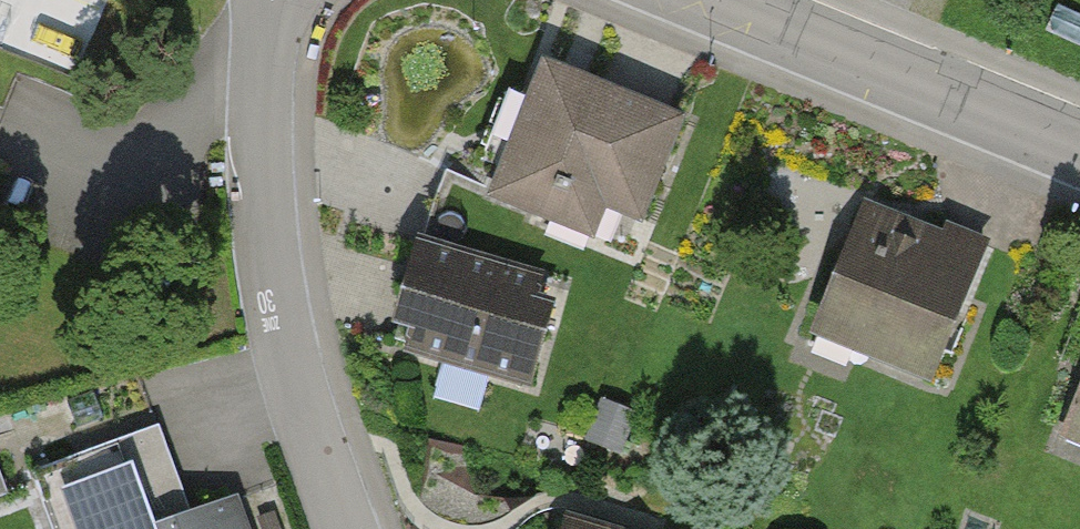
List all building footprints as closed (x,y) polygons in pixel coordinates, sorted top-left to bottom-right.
[(0,14),(0,48),(1,48),(12,19),(0,14)] [(688,136),(549,82),(503,201),(642,254),(688,136)] [(995,273),(854,221),(810,339),(951,392),(995,273)] [(570,306),(423,255),(391,347),(538,399),(570,306)] [(1066,447),(1079,452),(1079,407),(1066,447)] [(158,487),(187,474),(160,415),(131,428),(158,487)] [(64,468),(85,528),(254,528),(237,479),(157,505),(137,444),(64,468)] [(275,483),(251,490),(262,528),(289,528),(275,483)]
